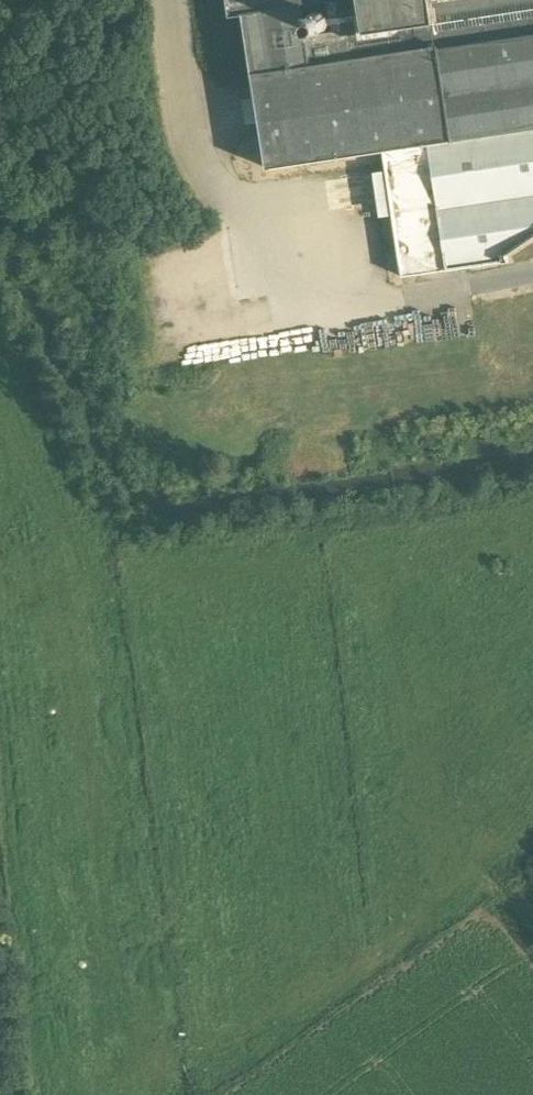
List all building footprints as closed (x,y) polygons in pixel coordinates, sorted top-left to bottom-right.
[(230,17),(243,15),(267,169),(383,152),(402,277),(506,262),(505,256),(532,238),(532,0),(228,0),(230,17)]
